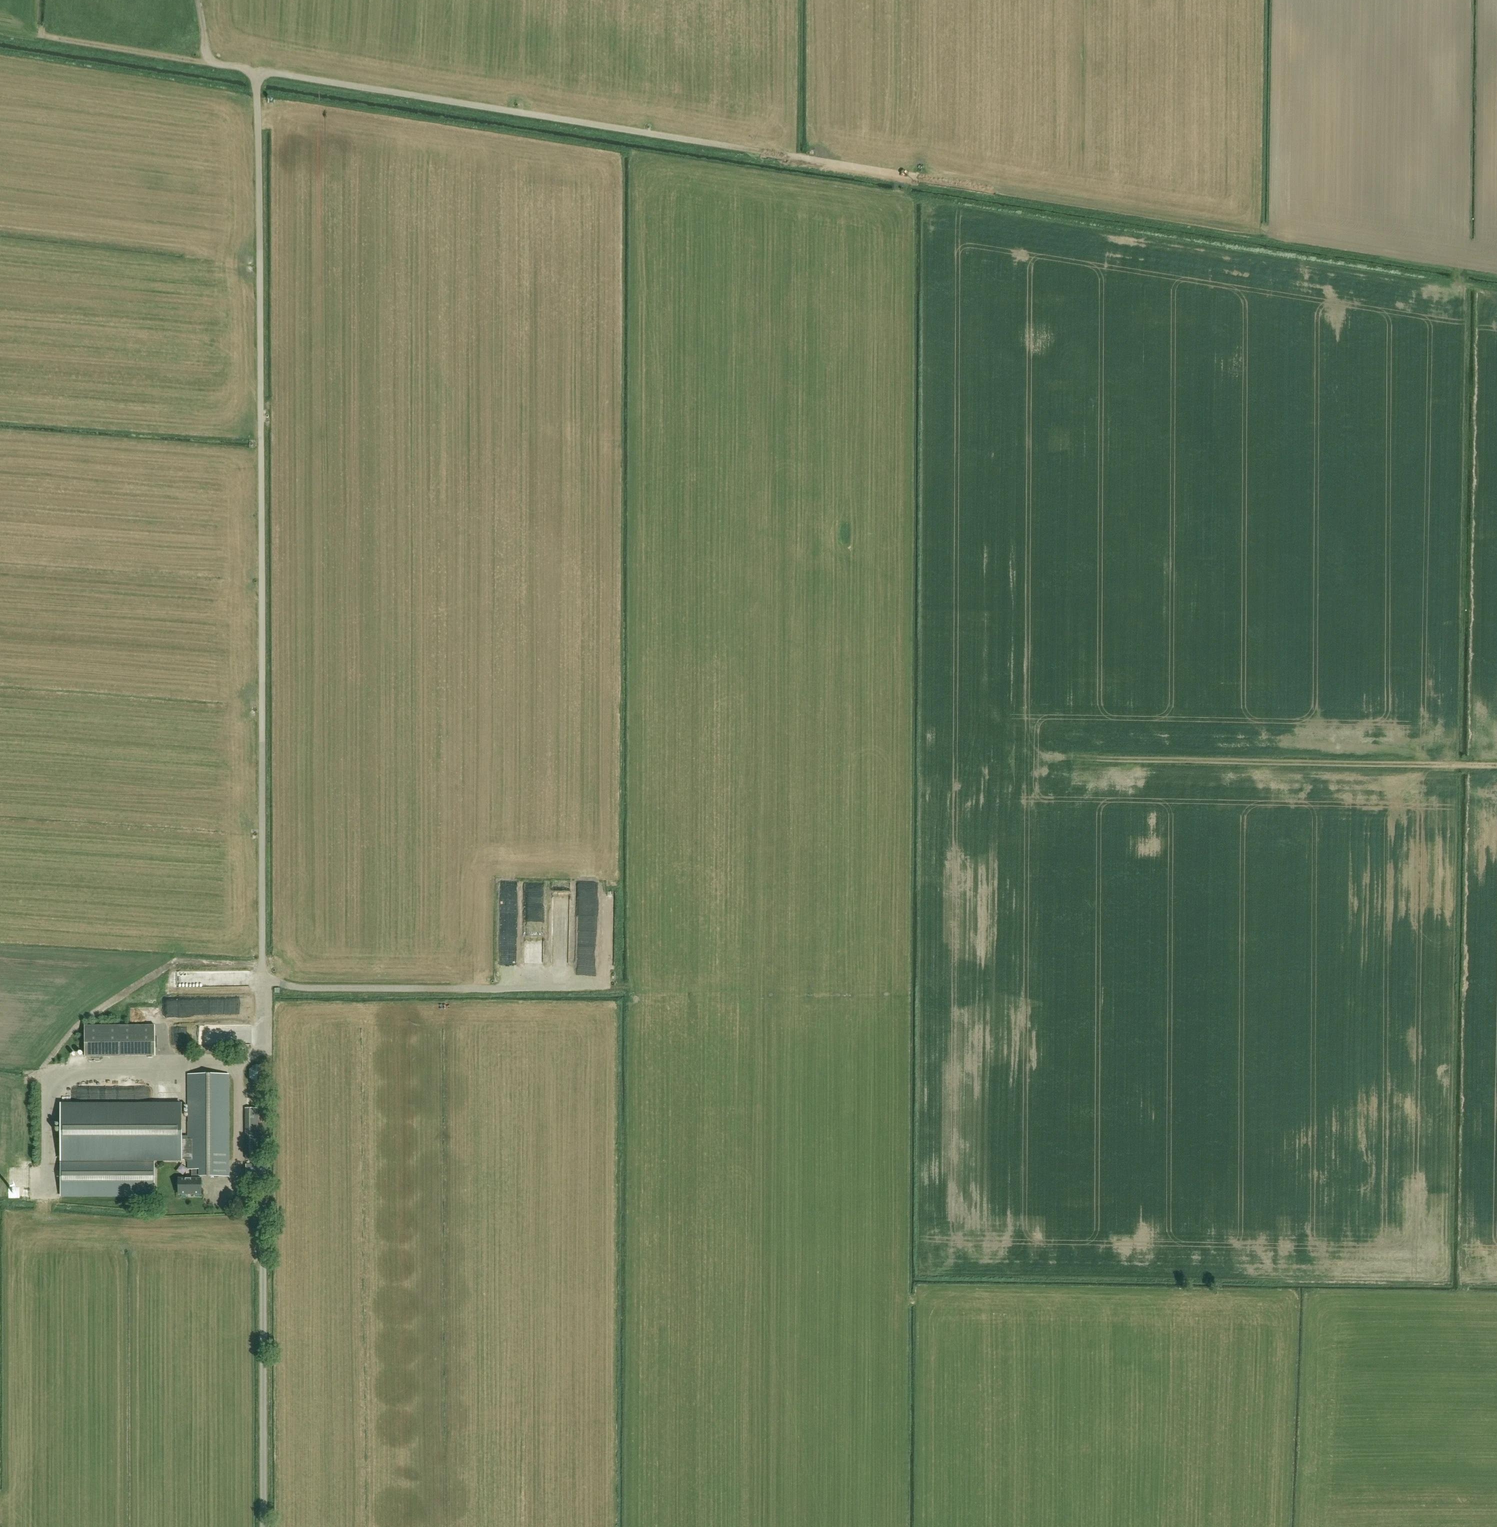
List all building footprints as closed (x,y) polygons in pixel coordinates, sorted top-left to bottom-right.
[(528,963),(544,963),(544,896),(528,897),(528,963)] [(191,1015),(227,1013),(226,999),(190,1002),(191,1015)] [(88,1025),(89,1055),(157,1053),(156,1023),(88,1025)] [(229,1074),(189,1074),(189,1139),(182,1139),(182,1160),(189,1160),(189,1169),(192,1169),(192,1179),(179,1179),(179,1194),(201,1194),(201,1176),(229,1176),(229,1074)] [(182,1160),(182,1139),(182,1103),(60,1103),(61,1195),(154,1195),(154,1161),(182,1161),(182,1160)]
